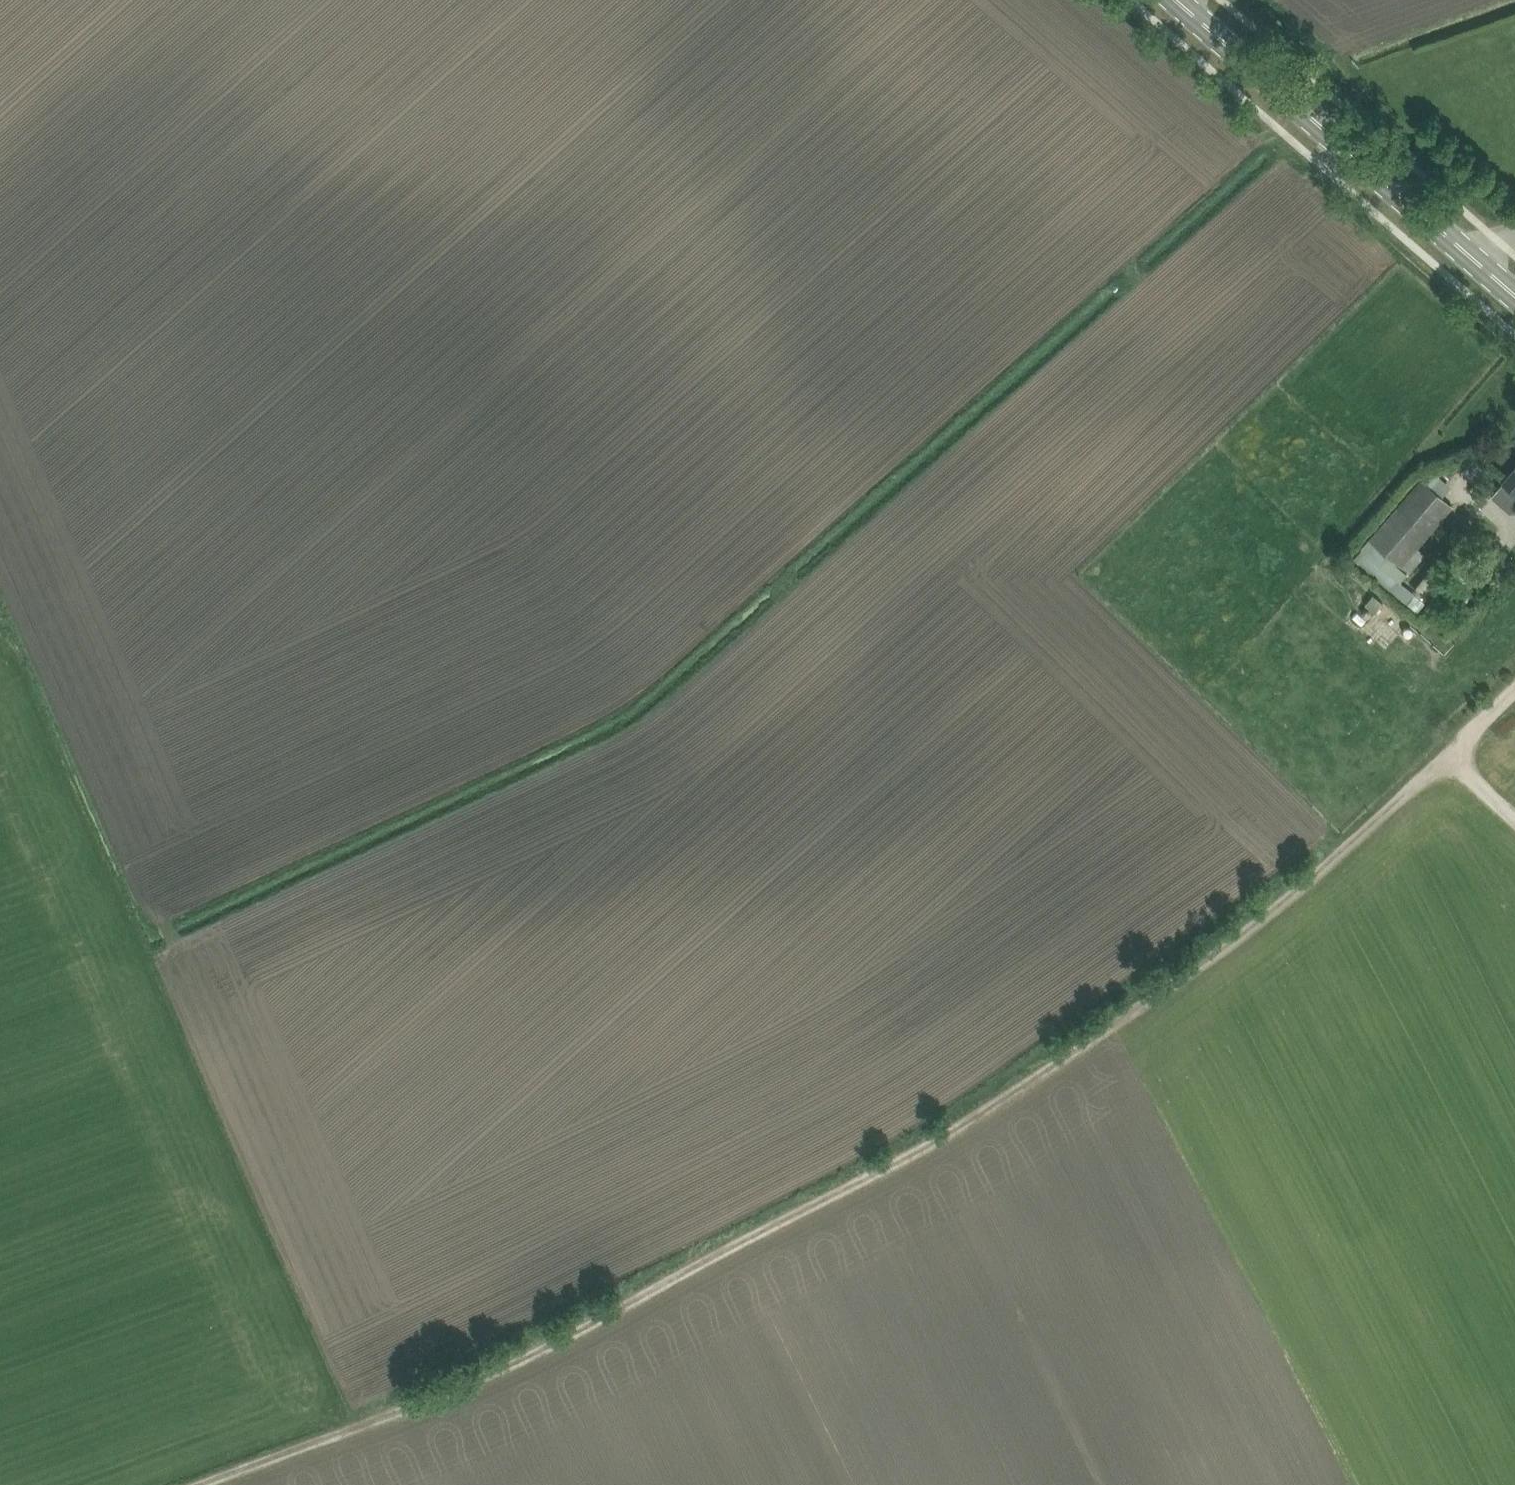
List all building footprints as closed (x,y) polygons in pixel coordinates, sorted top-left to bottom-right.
[(1492,496),(1510,512),(1514,511),(1514,469),(1504,481),(1504,482),(1492,496)] [(1426,554),(1419,548),(1455,507),(1421,478),(1361,548),(1400,582),(1407,574),(1408,575),(1426,554)]
